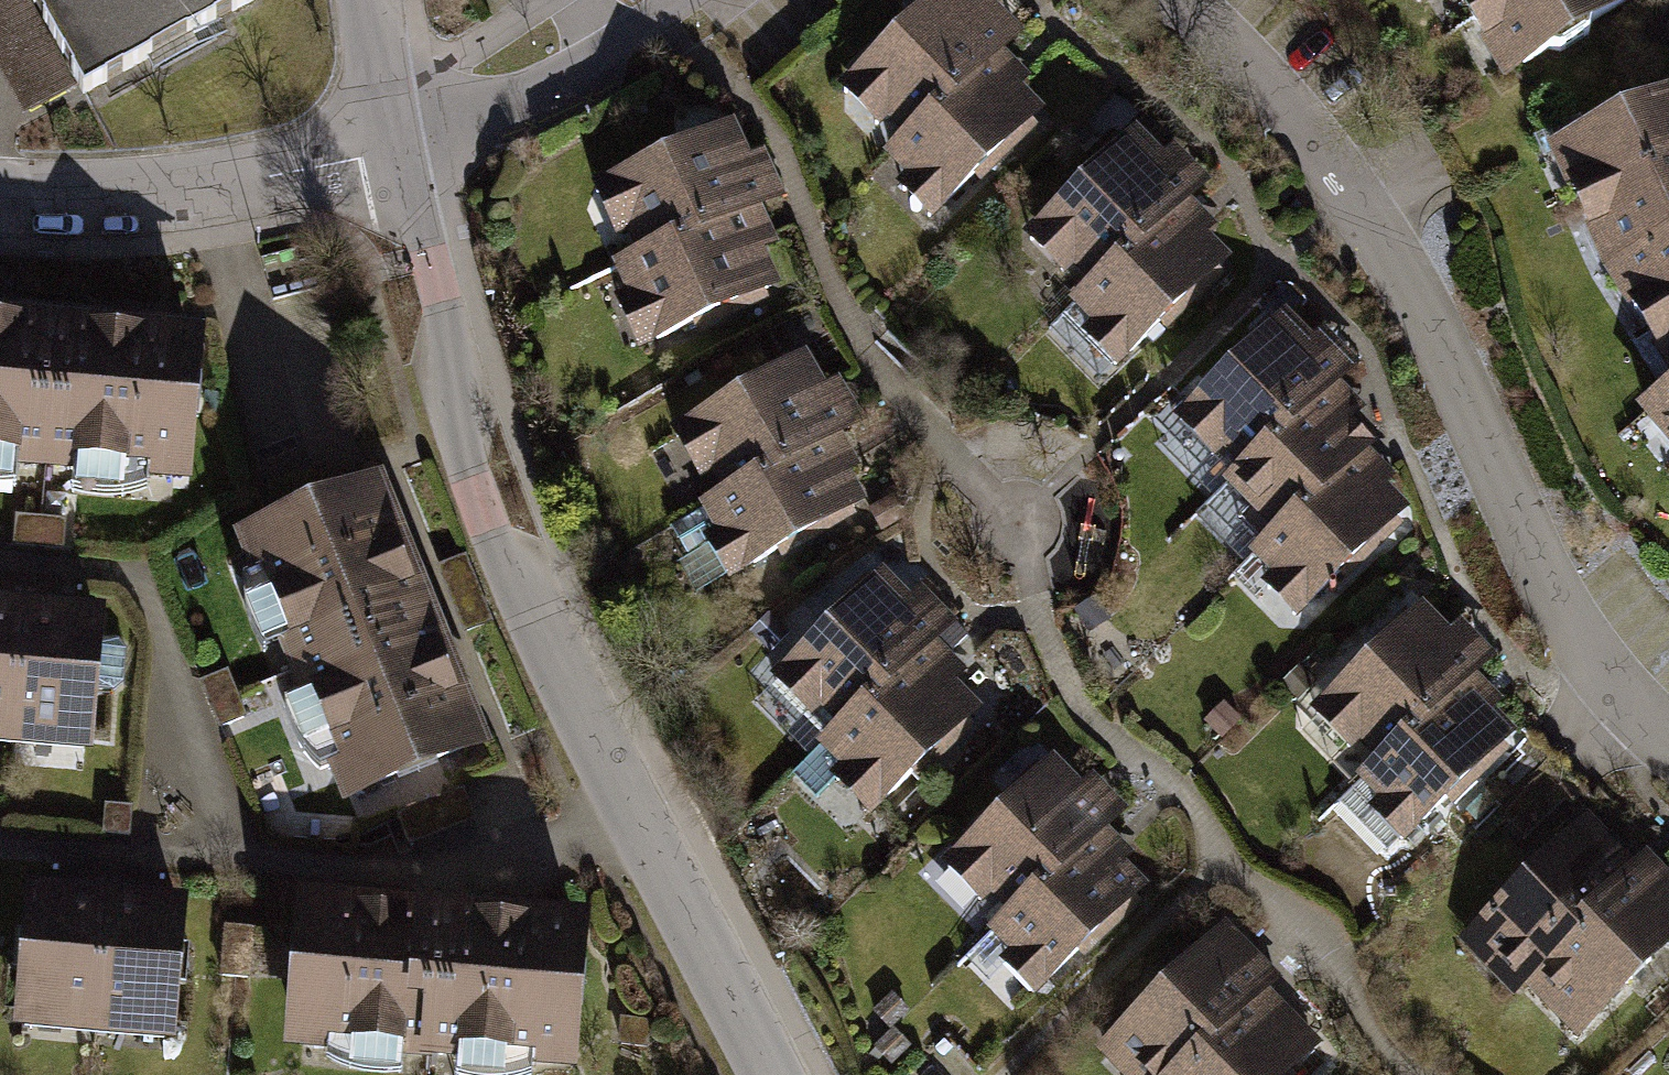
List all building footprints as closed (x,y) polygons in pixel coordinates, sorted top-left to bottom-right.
[(92,121),(259,16),(258,0),(28,0),(92,121)] [(830,86),(876,136),(915,100),(929,116),(990,59),(1003,48),(958,0),(924,0),(830,86)] [(1485,77),(1625,0),(1438,0),(1485,77)] [(1043,117),(990,59),(929,116),(915,100),(876,136),(854,156),(921,229),(1043,117)] [(1547,166),(1602,288),(1664,399),(1668,396),(1668,114),(1547,166)] [(579,187),(610,253),(737,192),(752,185),(721,119),(579,187)] [(1129,125),(1016,227),(1062,278),(1101,242),(1115,257),(1176,201),(1189,190),(1129,125)] [(610,253),(593,261),(630,338),(774,275),(737,192),(610,253)] [(1230,259),(1176,201),(1115,257),(1101,242),(1062,278),(1040,298),(1108,371),(1230,259)] [(1159,427),(1212,486),(1324,388),(1340,373),(1286,313),(1159,427)] [(0,316),(0,484),(184,497),(196,330),(0,316)] [(841,419),(804,353),(650,439),(686,505),(698,498),(828,426),(841,419)] [(1259,539),(1355,453),(1370,440),(1324,388),(1212,486),(1259,539)] [(1664,399),(1640,424),(1668,459),(1668,396),(1664,399)] [(828,426),(698,498),(741,574),(871,502),(828,426)] [(1250,568),(1290,613),(1406,510),(1355,453),(1259,539),(1239,556),(1250,568)] [(369,470),(214,529),(322,814),(478,755),(369,470)] [(756,690),(806,742),(936,619),(886,566),(756,690)] [(4,602),(0,663),(0,741),(71,745),(80,606),(4,602)] [(1414,604),(1302,707),(1348,757),(1386,722),(1400,737),(1462,681),(1474,669),(1414,604)] [(799,749),(855,808),(992,677),(936,619),(806,742),(799,749)] [(1515,739),(1462,681),(1400,737),(1386,722),(1348,757),(1326,777),(1393,850),(1515,739)] [(919,882),(969,935),(1099,812),(1049,759),(919,882)] [(1584,806),(1471,908),(1517,958),(1556,923),(1569,938),(1631,882),(1643,871),(1584,806)] [(962,942),(1018,1001),(1155,870),(1099,812),(969,935),(962,942)] [(84,885),(14,880),(5,1024),(75,1029),(84,885)] [(1631,882),(1569,938),(1556,923),(1517,958),(1495,978),(1562,1052),(1668,954),(1668,924),(1631,882)] [(84,885),(75,1029),(155,1034),(164,890),(84,885)] [(281,893),(261,1049),(538,1074),(569,1074),(580,913),(281,893)] [(1113,1074),(1159,1074),(1265,974),(1215,922),(1085,1045),(1113,1074)] [(1321,1033),(1265,974),(1159,1074),(1276,1074),(1321,1033)]
